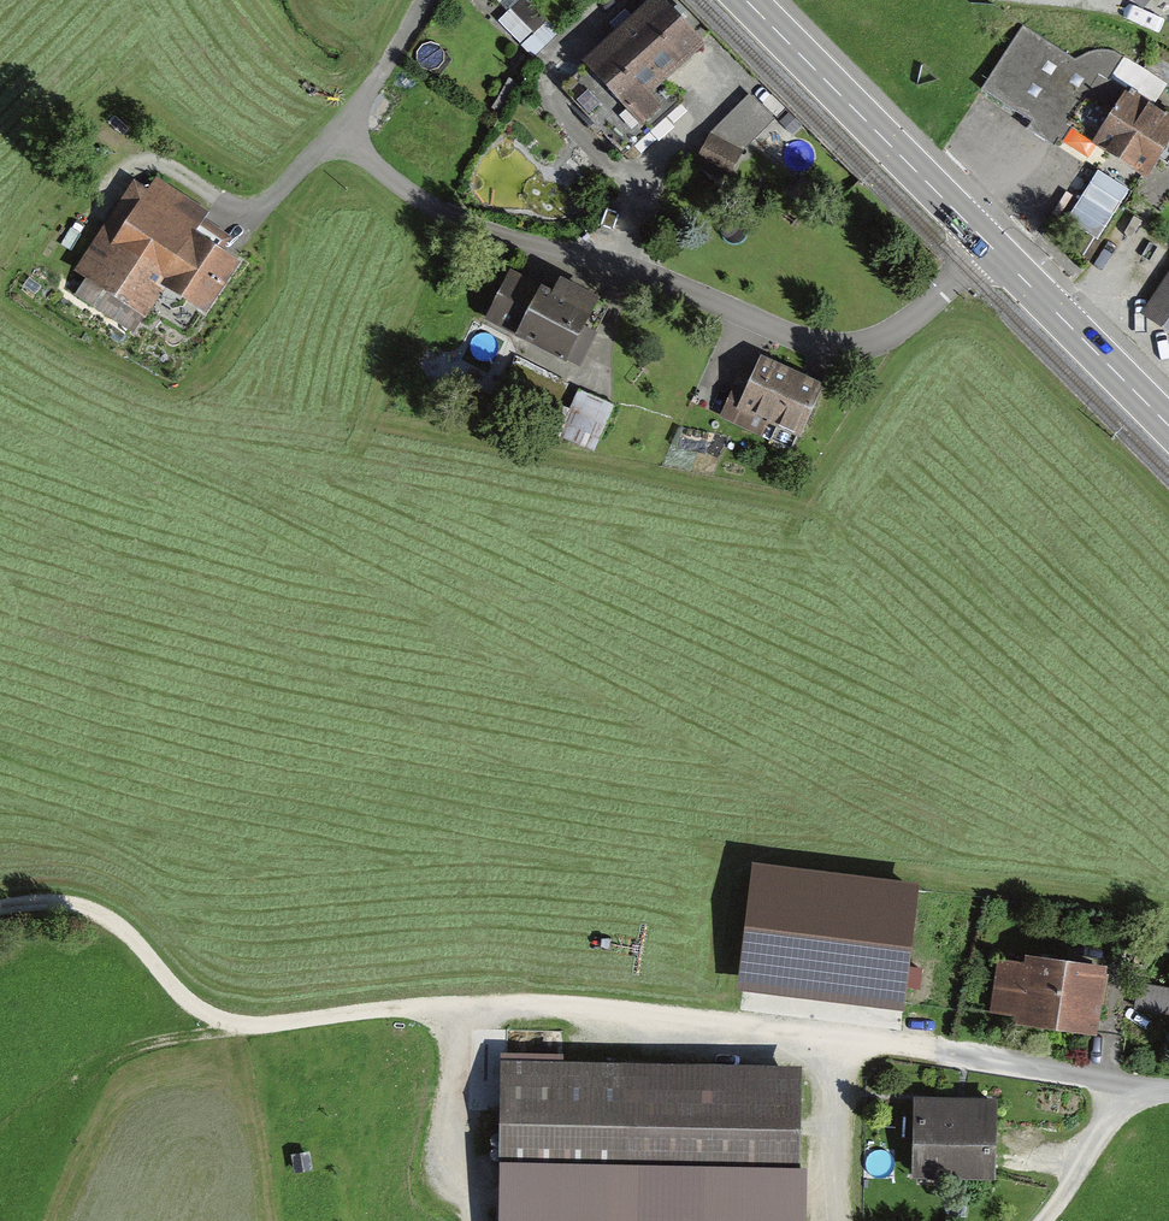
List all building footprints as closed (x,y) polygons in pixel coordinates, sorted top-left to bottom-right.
[(507,12),(518,0),(495,0),(507,12)] [(499,24),(532,57),(558,32),(527,0),(523,0),(499,24)] [(661,0),(651,0),(579,67),(643,135),(680,101),(665,86),(706,48),(661,0)] [(1146,13),(1157,0),(1131,0),(1146,13)] [(1074,61),(1023,28),(983,91),(1030,121),(1025,130),(1053,148),(1058,140),(1063,143),(1073,127),(1104,79),(1107,81),(1153,110),(1168,86),(1122,57),(1122,56),(1112,50),(1100,50),(1074,61)] [(1073,127),(1094,141),(1091,146),(1146,182),(1168,145),(1168,120),(1153,110),(1107,81),(1104,79),(1073,127)] [(749,95),(708,135),(741,151),(774,120),(749,95)] [(708,135),(692,168),(725,184),(741,151),(708,135)] [(205,213),(139,171),(72,275),(147,323),(166,293),(205,318),(238,266),(190,236),(205,213)] [(1097,172),(1066,221),(1097,240),(1128,192),(1097,172)] [(1141,316),(1168,334),(1168,273),(1141,316)] [(553,294),(509,274),(486,323),(583,368),(612,307),(558,282),(553,294)] [(823,388),(761,361),(755,374),(743,369),(720,421),(768,442),(774,428),(800,440),(823,388)] [(615,409),(578,394),(559,437),(596,453),(615,409)] [(920,891),(754,868),(738,986),(904,1009),(920,891)] [(1021,966),(998,962),(989,1014),(1020,1020),(1018,1027),(1097,1041),(1108,973),(1023,959),(1021,966)] [(1140,987),(1136,1011),(1168,1017),(1168,992),(1140,987)] [(503,1068),(500,1220),(800,1220),(802,1073),(503,1068)] [(1000,1102),(913,1100),(911,1181),(998,1183),(1000,1102)]
